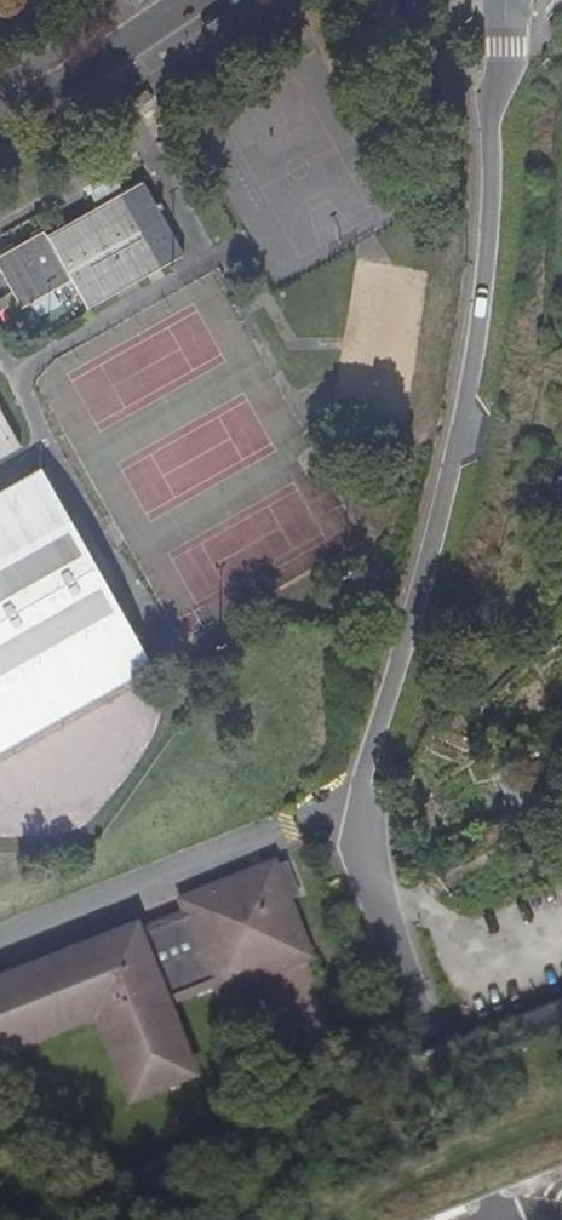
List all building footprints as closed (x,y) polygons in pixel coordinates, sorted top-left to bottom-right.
[(82,303),(181,248),(157,207),(162,204),(158,198),(153,200),(141,181),(45,235),(40,227),(0,249),(0,275),(17,305),(67,278),(82,303)] [(16,443),(0,414),(0,452),(16,443)] [(148,661),(39,465),(0,487),(0,744),(148,661)] [(0,981),(0,1055),(91,1019),(124,1103),(189,1078),(160,1007),(209,988),(212,996),(305,960),(268,865),(174,903),(180,917),(132,935),(130,930),(0,981)]
